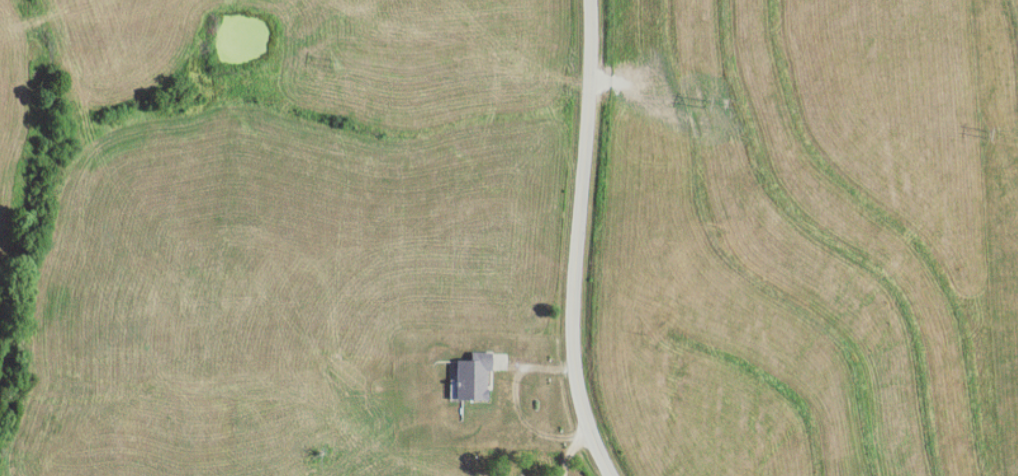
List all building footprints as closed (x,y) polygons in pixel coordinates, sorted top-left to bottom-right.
[(455,359),(454,399),(487,400),(488,371),(491,371),(492,352),(471,352),(471,360),(455,359)]
